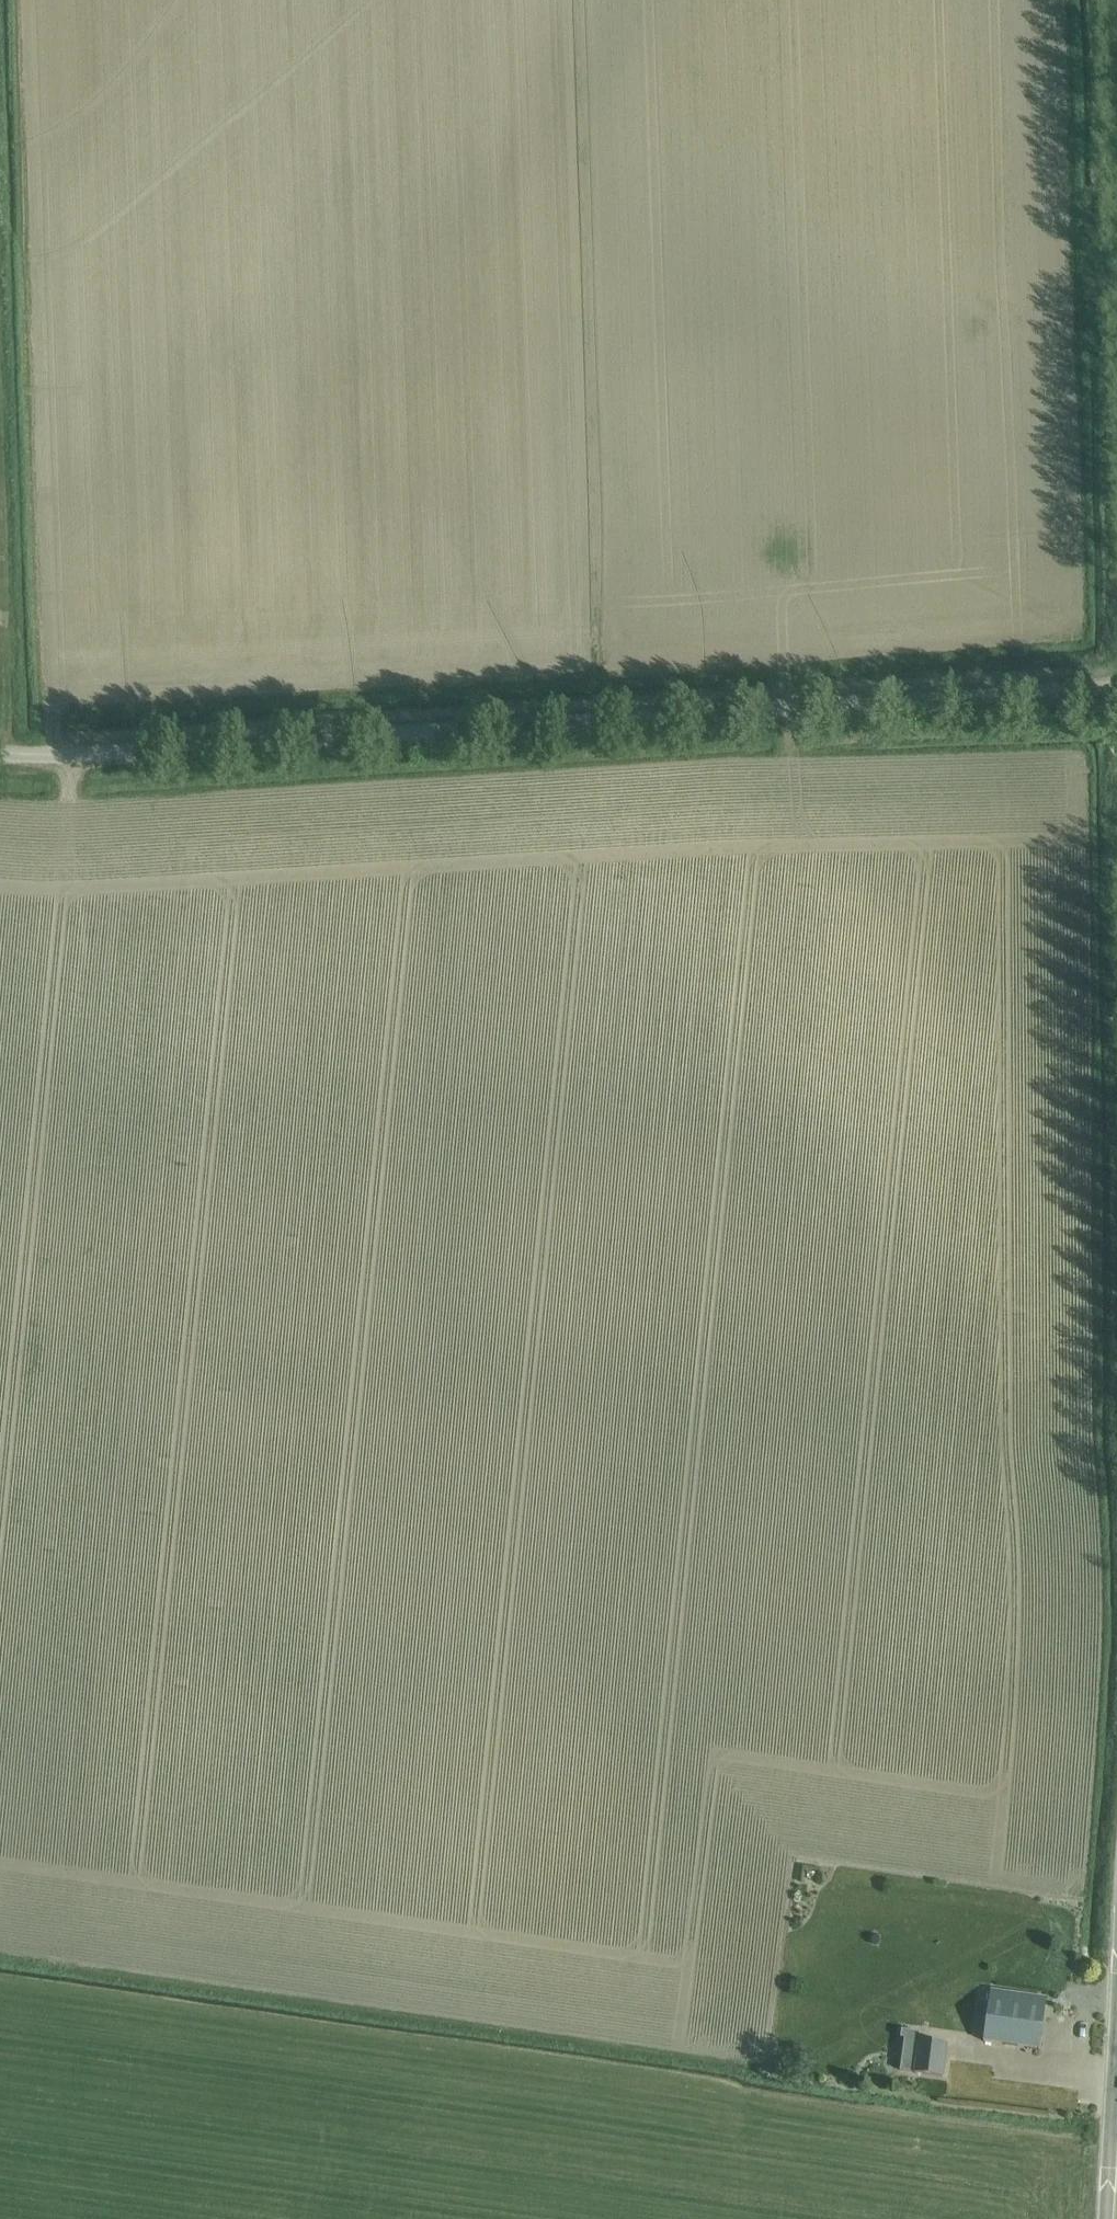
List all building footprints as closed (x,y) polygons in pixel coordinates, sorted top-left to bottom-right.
[(1046,2007),(1010,2002),(990,1999),(984,2041),(1040,2049),(1046,2007)] [(905,2038),(901,2071),(915,2073),(915,2074),(943,2078),(948,2044),(919,2040),(920,2033),(902,2031),(901,2037),(905,2038)]
